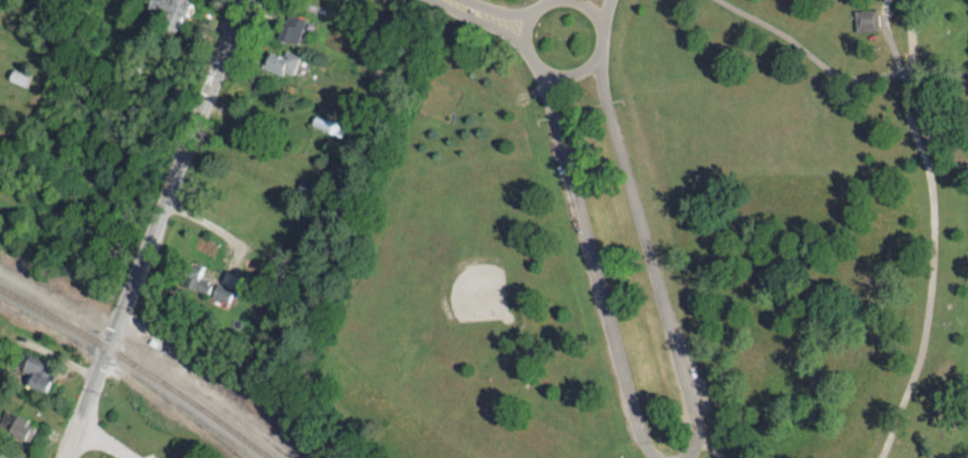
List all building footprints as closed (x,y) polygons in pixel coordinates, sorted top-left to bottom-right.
[(856,32),(854,12),(877,10),(879,29),(856,32)] [(59,366),(35,360),(29,384),(52,390),(59,366)] [(920,393),(924,385),(932,389),(928,397),(920,393)]
